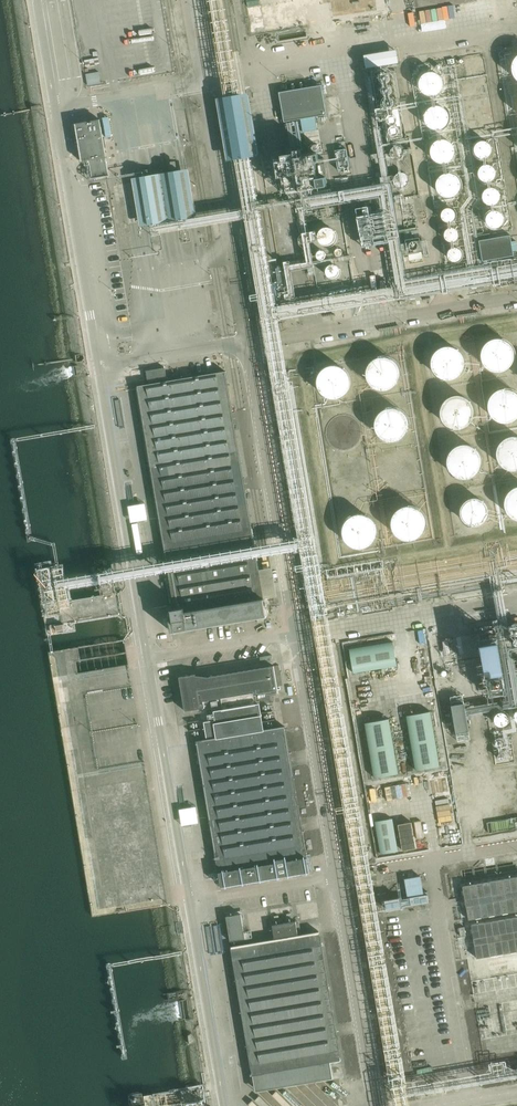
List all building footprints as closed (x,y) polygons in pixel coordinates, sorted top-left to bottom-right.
[(397,50),(365,55),(367,68),(399,63),(397,50)] [(443,81),(442,76),(440,73),(436,70),(432,69),(429,69),(427,70),(423,72),(422,74),(421,76),(420,78),(420,81),(420,85),(421,87),(423,89),(426,91),(430,93),(435,92),(439,90),(440,89),(442,87),(443,84),(443,81)] [(86,74),(88,86),(102,83),(100,71),(86,74)] [(317,130),(315,117),(327,115),(322,86),(280,93),(284,122),(301,120),(303,132),(317,130)] [(259,156),(248,94),(217,99),(228,161),(259,156)] [(449,117),(449,116),(449,114),(448,112),(447,110),(446,107),(442,105),(440,104),(437,104),(435,104),(432,104),(428,107),(426,109),(425,111),(424,113),(424,116),(424,118),(425,121),(426,123),(427,125),(430,127),(431,128),(435,129),(439,129),(442,128),(445,126),(448,122),(449,120),(449,117)] [(99,120),(75,124),(82,161),(89,160),(92,179),(109,176),(99,120)] [(456,149),(456,148),(455,144),(454,141),(452,140),(449,137),(444,135),(441,136),(439,136),(437,137),(435,139),(433,141),(432,143),(431,145),(431,148),(431,150),(432,153),(433,155),(435,157),(438,159),(443,160),(446,160),(448,159),(452,157),(454,153),(455,151),(456,149)] [(489,154),(487,141),(477,142),(478,155),(489,154)] [(461,182),(461,181),(461,179),(460,176),(459,174),(457,172),(454,170),(451,169),(448,169),(444,170),(442,171),(440,173),(437,177),(436,179),(436,182),(436,184),(437,187),(440,190),(442,192),(444,193),(448,194),(451,194),(453,193),(456,192),(458,190),(460,187),(461,184),(461,182)] [(137,178),(145,226),(197,218),(189,170),(137,178)] [(489,226),(503,226),(503,210),(488,210),(489,226)] [(382,245),(382,213),(361,214),(361,245),(382,245)] [(324,225),(317,237),(331,246),(338,234),(324,225)] [(480,240),(483,260),(515,255),(511,234),(480,240)] [(462,259),(462,249),(450,249),(450,259),(462,259)] [(482,342),(480,355),(490,368),(504,368),(514,357),(513,344),(504,335),(491,335),(482,342)] [(433,352),(431,365),(440,377),(455,378),(465,366),(464,353),(455,345),(442,345),(433,352)] [(367,362),(364,375),(374,388),(388,389),(399,377),(398,364),(388,355),(376,355),(367,362)] [(318,371),(315,384),(325,396),(339,397),(350,386),(349,372),(340,364),(327,364),(318,371)] [(148,383),(137,385),(174,606),(172,607),(173,611),(169,612),(173,631),(267,616),(226,371),(168,380),(166,367),(147,370),(148,383)] [(487,410),(497,423),(511,423),(516,417),(516,395),(511,390),(498,390),(490,397),(487,410)] [(442,402),(439,415),(449,428),(463,428),(474,417),(472,403),(463,395),(450,395),(442,402)] [(376,413),(374,426),(383,438),(398,439),(408,427),(407,414),(398,406),(385,406),(376,413)] [(328,421),(326,434),(336,446),(350,447),(361,436),(359,422),(350,414),(337,414),(328,421)] [(495,455),(505,468),(516,468),(516,435),(506,435),(498,442),(495,455)] [(448,450),(446,463),(455,476),(470,477),(480,465),(479,452),(470,443),(457,443),(448,450)] [(504,504),(514,517),(516,517),(516,484),(515,484),(507,491),(504,504)] [(486,510),(486,507),(485,505),(484,503),(482,500),(480,498),(477,497),(475,496),(473,496),(470,496),(467,497),(465,498),(462,500),(460,502),(459,505),(458,507),(458,510),(458,512),(459,515),(460,518),(462,520),(464,522),(467,523),(469,524),(472,524),(474,524),(477,523),(479,522),(482,520),(483,518),(485,515),(486,513),(486,510)] [(393,513),(391,526),(400,539),(415,539),(425,528),(424,514),(415,506),(402,506),(393,513)] [(345,520),(343,533),(352,546),(367,547),(377,535),(376,522),(367,513),(354,513),(345,520)] [(64,623),(51,625),(52,632),(65,629),(64,623)] [(499,642),(481,645),(486,676),(504,673),(499,642)] [(261,664),(273,662),(272,656),(260,658),(261,664)] [(309,871),(285,726),(264,730),(259,704),(256,705),(254,694),(278,691),(274,667),(209,677),(196,676),(180,678),(185,711),(204,708),(203,702),(220,699),(222,711),(214,712),(215,720),(204,722),(207,739),(197,741),(221,886),(309,871)] [(465,703),(453,704),(457,732),(469,730),(465,703)] [(508,718),(501,711),(494,717),(501,724),(508,718)] [(406,783),(397,785),(400,797),(409,794),(406,783)] [(380,854),(398,852),(393,819),(375,822),(380,854)] [(398,825),(403,851),(416,848),(412,823),(398,825)] [(402,896),(386,900),(388,910),(430,902),(428,893),(425,894),(422,875),(406,878),(409,898),(402,899),(402,896)] [(248,904),(252,926),(321,914),(317,891),(248,904)] [(242,913),(227,915),(231,940),(246,938),(242,913)] [(471,922),(475,958),(516,952),(516,916),(471,922)] [(273,926),(275,939),(299,935),(296,922),(273,926)] [(320,932),(232,946),(256,1091),(334,1078),(331,1062),(341,1060),(320,932)]
